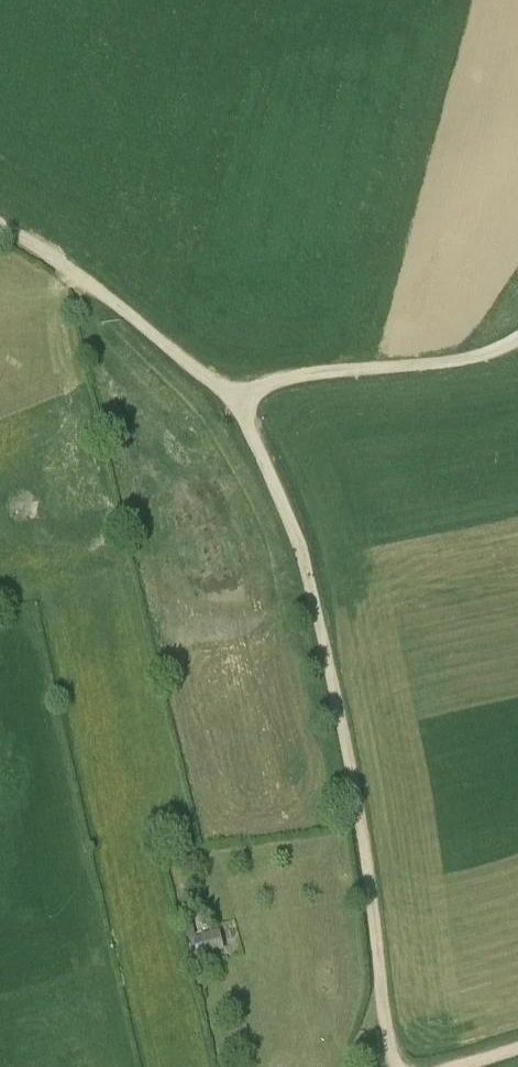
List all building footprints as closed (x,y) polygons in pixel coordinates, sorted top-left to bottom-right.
[(206,954),(207,956),(224,952),(220,932),(202,936),(203,939),(193,941),(196,956),(206,954)] [(228,953),(239,952),(238,933),(227,934),(228,953)]
